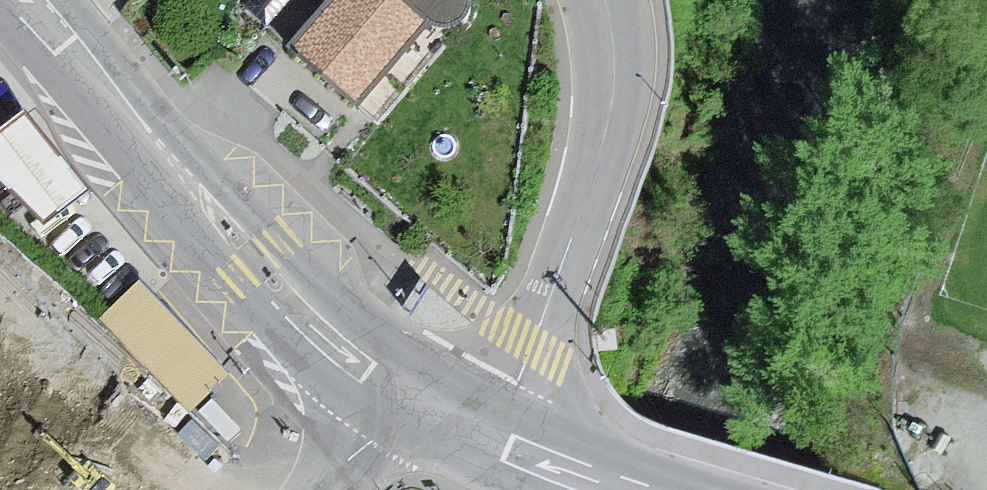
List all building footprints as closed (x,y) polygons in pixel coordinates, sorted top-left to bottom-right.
[(297,47),(361,100),(421,27),(387,0),(337,0),(314,28),(297,47)] [(30,122),(0,145),(0,172),(46,221),(85,192),(30,122)] [(138,287),(105,319),(188,405),(221,373),(138,287)]
